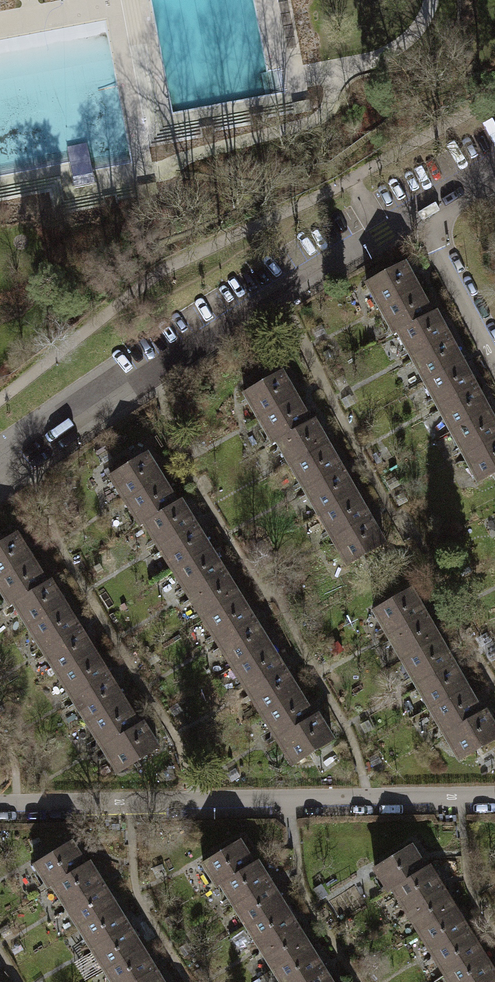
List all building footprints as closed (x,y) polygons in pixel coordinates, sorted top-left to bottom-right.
[(380,309),(418,289),(405,263),(367,283),(380,309)] [(418,289),(380,309),(394,334),(398,332),(432,314),(418,289)] [(411,357),(449,337),(436,312),(432,314),(398,332),(411,357)] [(449,337),(411,357),(424,381),(462,361),(449,337)] [(462,361),(424,381),(438,407),(476,386),(462,361)] [(259,419),(297,398),(282,372),(244,393),(259,419)] [(451,431),(489,411),(476,386),(438,407),(451,431)] [(297,398),(259,419),(273,444),(277,441),(310,422),(297,398)] [(451,431),(464,456),(494,440),(494,422),(489,411),(451,431)] [(291,466),(329,445),(314,420),(310,422),(277,441),(291,466)] [(464,456),(478,482),(494,473),(494,440),(464,456)] [(329,445),(291,466),(305,490),(342,469),(329,445)] [(125,502),(162,479),(147,454),(110,476),(125,502)] [(319,515),(356,493),(342,469),(305,490),(319,515)] [(162,479),(125,502),(140,526),(144,523),(177,503),(162,479)] [(333,539),(370,517),(356,493),(319,515),(333,539)] [(159,548),(196,525),(181,501),(177,503),(144,523),(159,548)] [(370,517),(333,539),(347,565),(385,543),(370,517)] [(196,525),(159,548),(174,571),(210,549),(196,525)] [(32,559),(16,534),(0,544),(0,579),(32,559)] [(188,595),(225,573),(210,549),(174,571),(188,595)] [(0,579),(0,589),(10,606),(14,603),(47,583),(32,559),(0,579)] [(225,573),(188,595),(203,619),(240,597),(225,573)] [(29,628),(65,605),(50,581),(47,583),(14,603),(29,628)] [(388,636),(426,615),(411,589),(373,610),(388,636)] [(218,644),(255,621),(240,597),(203,619),(218,644)] [(43,651),(80,629),(65,605),(29,628),(43,651)] [(426,615),(388,636),(402,660),(440,639),(426,615)] [(233,667),(269,645),(255,621),(218,644),(233,667)] [(80,629),(43,651),(58,675),(94,653),(80,629)] [(416,685),(453,663),(440,639),(402,660),(416,685)] [(269,645),(233,667),(247,691),(284,668),(269,645)] [(73,699),(109,677),(94,653),(58,675),(73,699)] [(430,709),(467,688),(453,663),(416,685),(430,709)] [(262,715),(299,692),(284,668),(247,691),(262,715)] [(87,723),(124,701),(109,677),(73,699),(87,723)] [(467,688),(430,709),(444,733),(448,731),(481,712),(467,688)] [(299,692),(262,715),(277,739),(280,737),(313,716),(299,692)] [(124,701),(87,723),(102,747),(105,745),(138,725),(124,701)] [(448,731),(463,758),(494,739),(494,727),(485,710),(481,712),(448,731)] [(313,716),(280,737),(296,762),(333,740),(317,714),(313,716)] [(138,725),(105,745),(121,771),(158,748),(142,722),(138,725)] [(220,884),(254,864),(240,841),(203,864),(217,886),(220,884)] [(53,885),(85,865),(71,842),(35,865),(49,887),(53,885)] [(392,889),(426,868),(411,846),(374,868),(388,891),(392,889)] [(234,906),(271,883),(257,862),(254,864),(220,884),(234,906)] [(66,906),(102,884),(89,863),(85,865),(53,885),(66,906)] [(405,910),(442,888),(429,866),(426,868),(392,889),(405,910)] [(247,927),(284,904),(271,883),(234,906),(247,927)] [(79,928),(115,905),(102,884),(66,906),(79,928)] [(419,932),(455,909),(442,888),(405,910),(419,932)] [(284,904),(247,927),(260,948),(297,925),(284,904)] [(92,949),(128,926),(115,905),(79,928),(92,949)] [(455,909),(419,932),(432,953),(469,930),(455,909)] [(273,969),(310,946),(297,925),(260,948),(273,969)] [(128,926),(92,949),(105,970),(141,947),(128,926)] [(445,974),(482,951),(469,930),(432,953),(445,974)] [(273,969),(281,981),(299,981),(323,967),(310,946),(273,969)] [(154,969),(141,947),(105,970),(113,981),(133,981),(154,969)] [(445,974),(450,981),(479,981),(494,973),(482,951),(445,974)] [(323,967),(299,981),(332,981),(323,967)] [(154,969),(133,981),(163,981),(154,969)] [(494,973),(479,981),(494,981),(494,973)]
